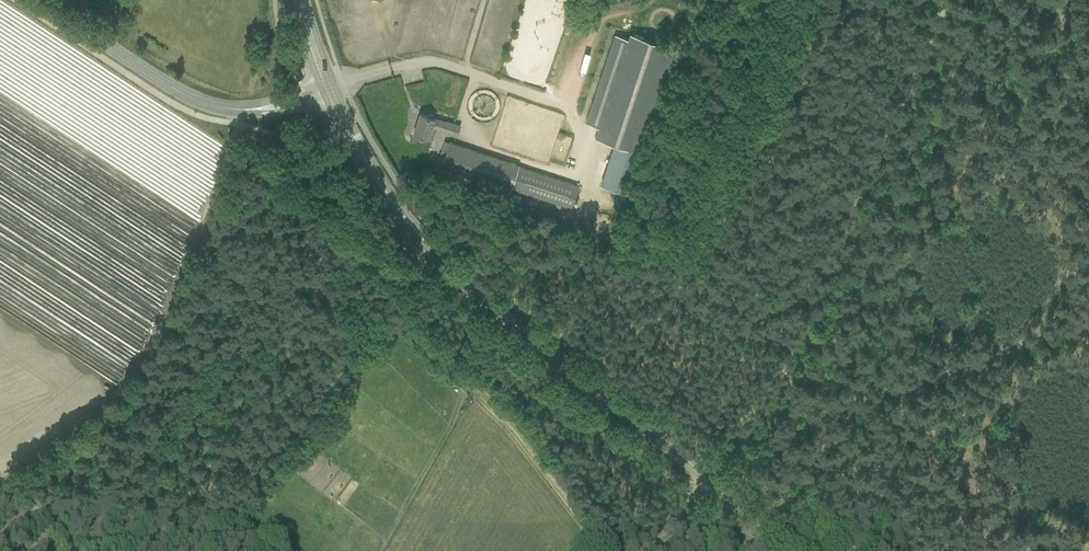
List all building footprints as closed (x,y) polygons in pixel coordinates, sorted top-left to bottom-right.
[(584,67),(597,32),(592,30),(578,65),(584,67)] [(601,184),(630,193),(674,48),(630,34),(628,40),(615,35),(586,122),(599,127),(596,137),(615,143),(601,184)] [(447,122),(431,117),(420,114),(414,134),(428,138),(432,126),(445,130),(444,132),(456,135),(460,125),(447,121),(447,122)] [(440,165),(440,167),(505,189),(511,191),(511,188),(570,207),(577,185),(519,166),(519,165),(461,146),(448,142),(447,145),(444,155),(440,165)]
